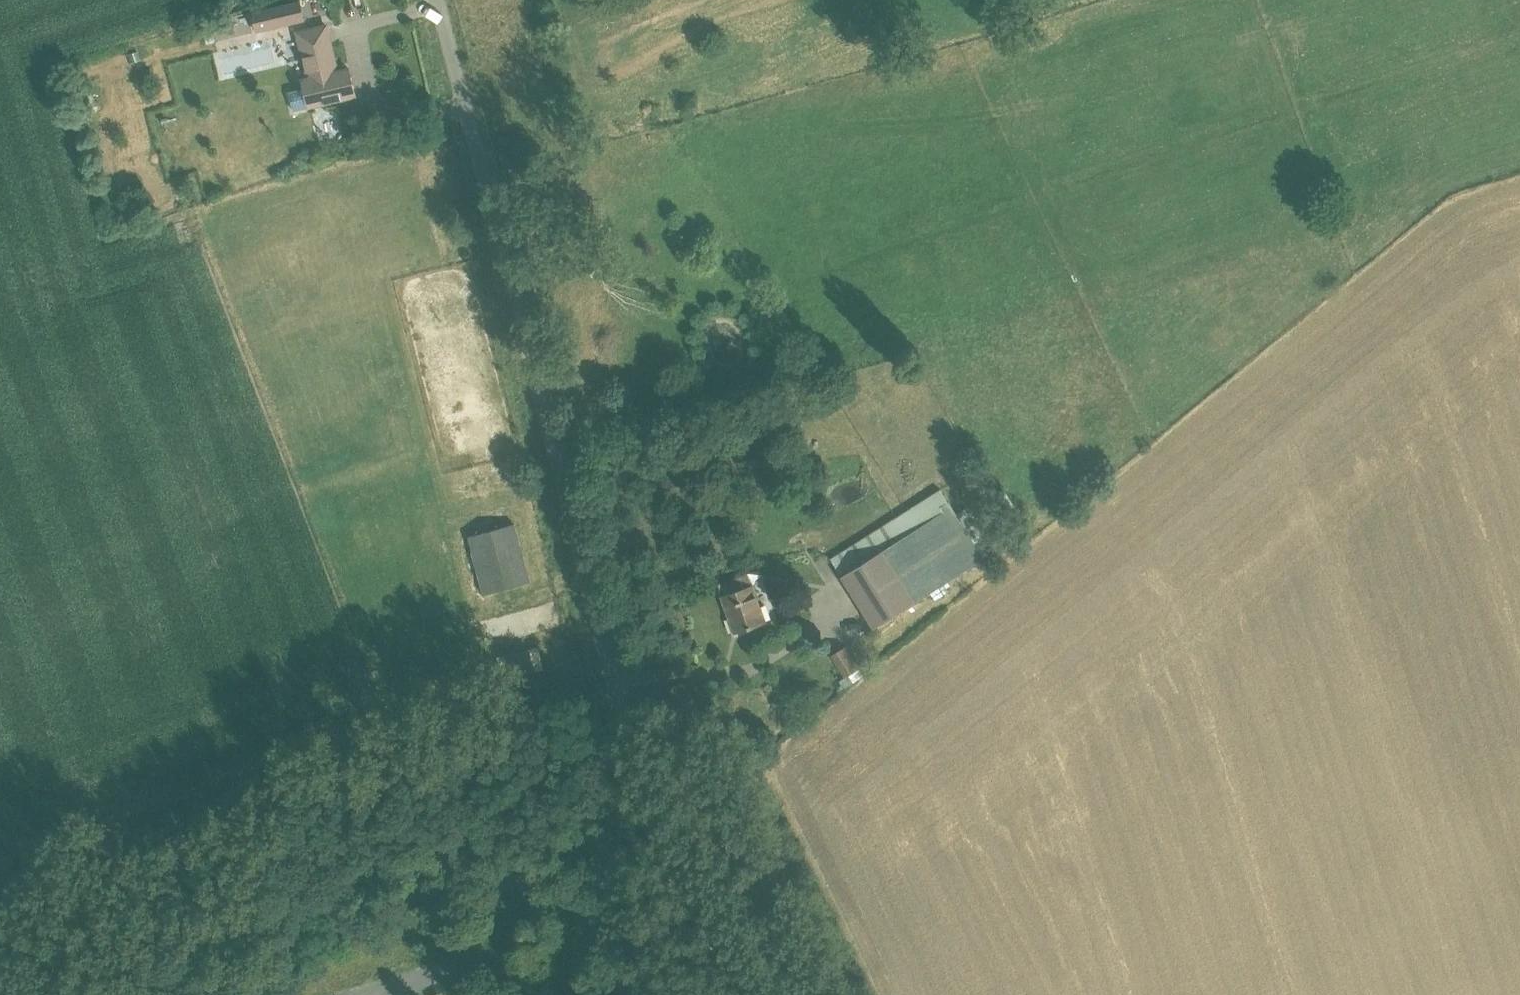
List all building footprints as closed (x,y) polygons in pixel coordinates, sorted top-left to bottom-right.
[(300,1),(252,12),(256,32),(305,21),(300,1)] [(208,27),(215,46),(229,41),(222,22),(208,27)] [(326,26),(297,33),(301,49),(303,48),(310,78),(302,80),(304,88),(290,91),(295,111),(356,96),(349,68),(333,72),(326,42),(330,42),(326,26)] [(138,51),(128,55),(131,63),(141,59),(138,51)] [(325,136),(348,130),(344,112),(320,117),(325,136)] [(701,226),(692,231),(697,241),(706,236),(701,226)] [(758,455),(741,456),(742,469),(759,467),(758,455)] [(942,490),(830,557),(871,627),(991,556),(989,553),(982,540),(985,538),(965,507),(956,513),(942,490)] [(486,592),(532,579),(517,523),(470,536),(486,592)] [(746,572),(716,583),(733,632),(763,622),(746,572)] [(840,645),(826,653),(840,676),(854,667),(840,645)]
